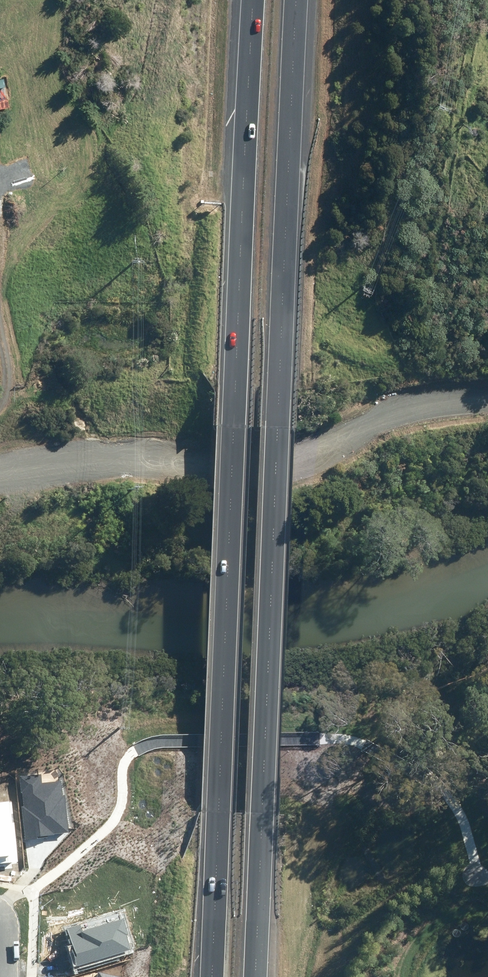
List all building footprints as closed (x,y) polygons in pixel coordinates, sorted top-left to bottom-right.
[(22,807),(25,840),(48,838),(48,835),(69,833),(65,795),(61,795),(60,781),(41,782),(41,774),(19,776),(21,793),(23,792),(24,807),(22,807)] [(19,862),(15,823),(13,823),(11,802),(0,803),(0,863),(19,862)] [(71,949),(77,966),(130,949),(126,935),(128,934),(123,918),(83,930),(81,924),(68,928),(74,949),(71,949)]
